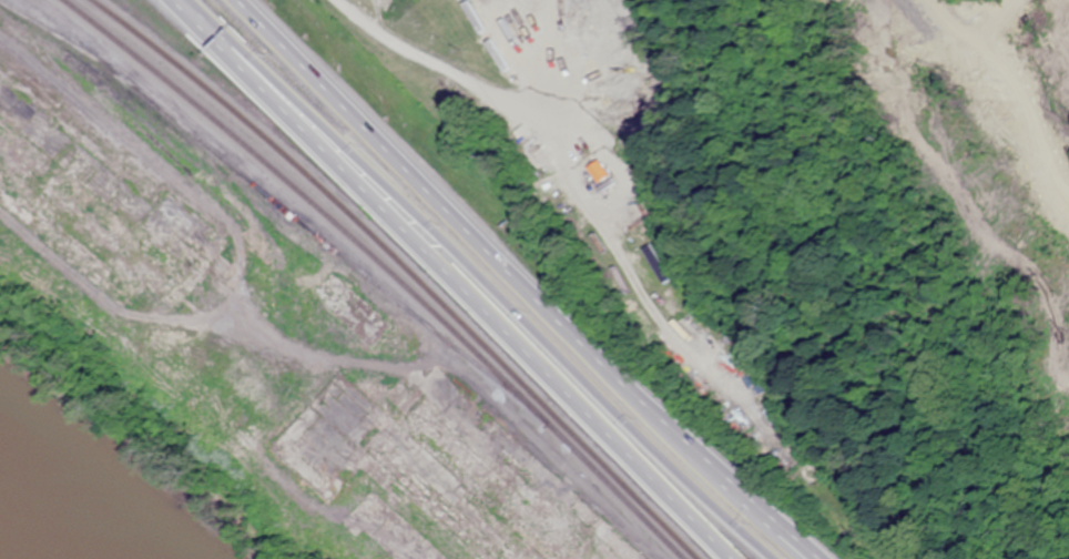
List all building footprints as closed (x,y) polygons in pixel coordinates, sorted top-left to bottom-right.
[(585,166),(592,184),(607,179),(600,161),(585,166)]
